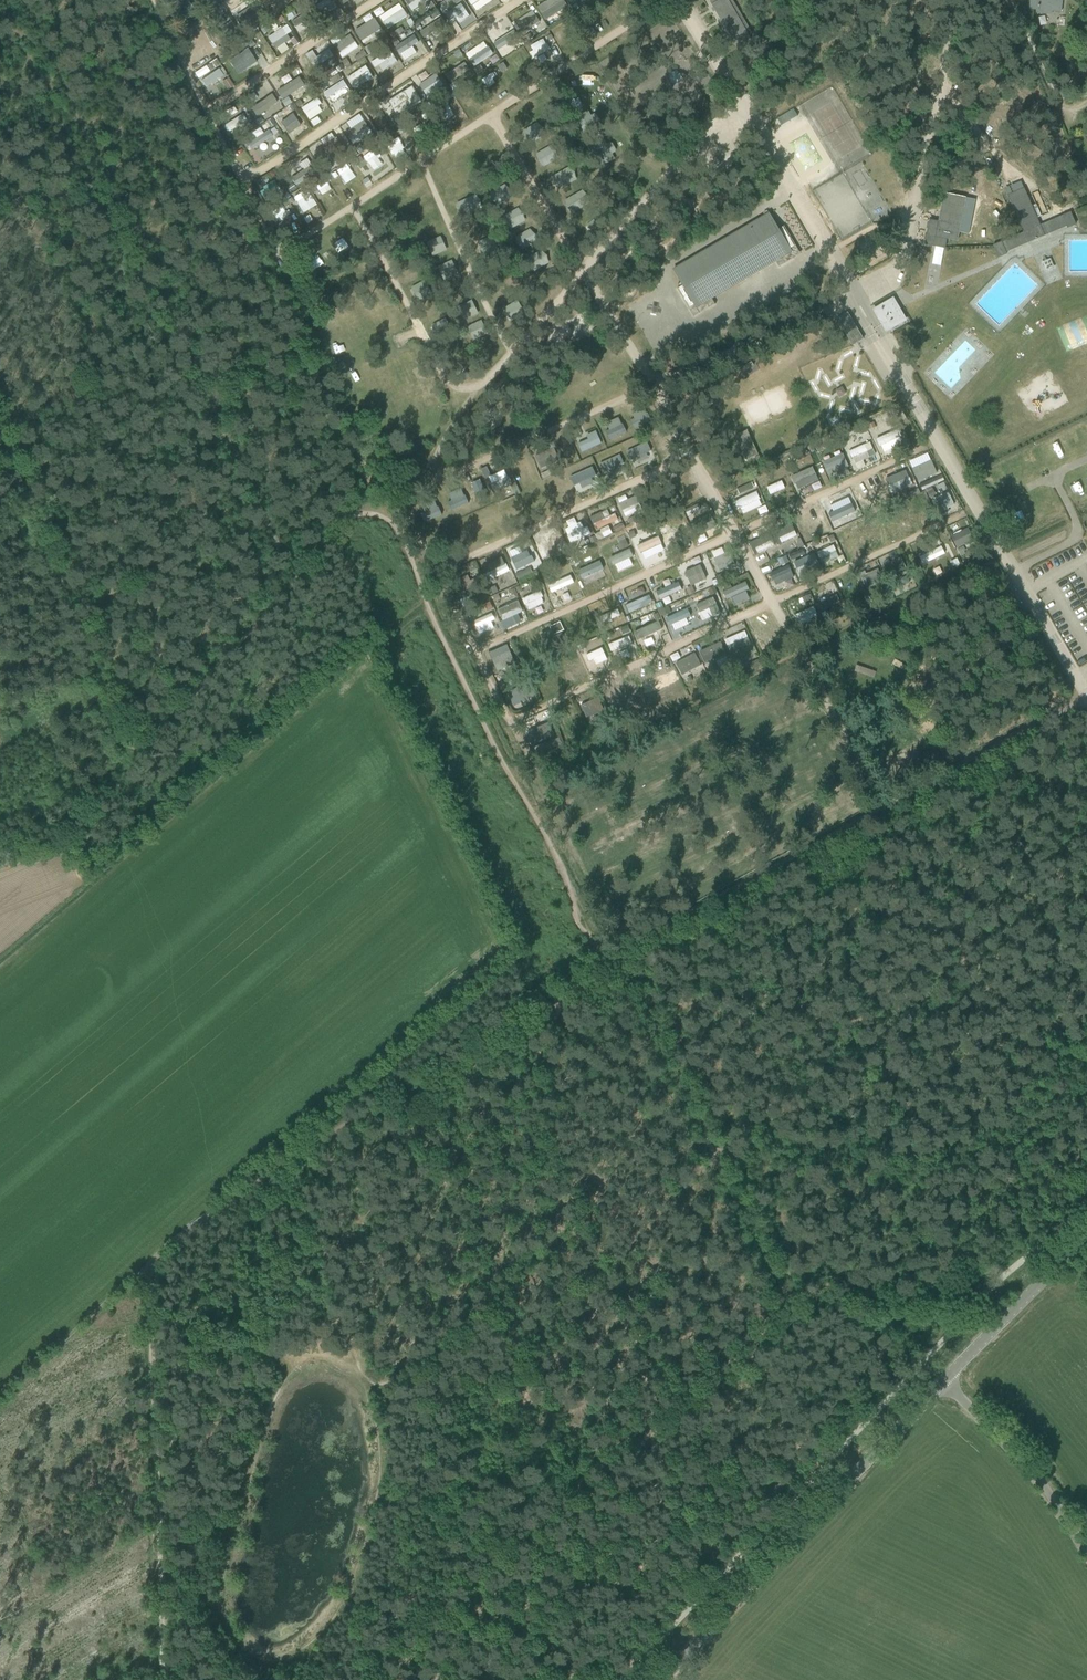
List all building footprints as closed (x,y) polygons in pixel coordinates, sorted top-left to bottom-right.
[(166,9),(174,21),(192,9),(187,0),(181,0),(166,9)] [(317,3),(322,15),(336,9),(332,0),(324,0),(317,3)] [(346,11),(363,0),(339,0),(346,11)] [(405,0),(412,12),(428,1),(427,0),(405,0)] [(476,12),(491,0),(469,0),(468,1),(476,12)] [(538,7),(546,20),(567,8),(562,0),(549,0),(538,7)] [(710,1),(737,48),(747,43),(751,40),(748,36),(752,34),(735,5),(732,0),(712,0),(710,1)] [(1051,14),(1051,11),(1061,12),(1062,0),(1031,0),(1030,9),(1038,10),(1038,13),(1051,14)] [(400,3),(379,15),(387,29),(408,16),(400,3)] [(248,20),(255,15),(251,9),(244,13),(248,20)] [(438,10),(429,15),(433,21),(419,30),(424,37),(446,23),(438,10)] [(533,10),(515,20),(522,32),(540,21),(533,10)] [(291,21),(299,33),(312,24),(304,12),(291,21)] [(362,42),(382,29),(375,18),(355,31),(362,42)] [(225,41),(235,35),(228,22),(217,29),(225,41)] [(285,43),(291,39),(287,34),(292,31),(287,24),(268,36),(279,54),(289,49),(285,43)] [(561,41),(573,35),(568,25),(556,32),(561,41)] [(494,34),(498,45),(514,39),(510,28),(494,34)] [(203,47),(193,53),(198,60),(215,49),(204,33),(200,36),(197,38),(203,47)] [(417,51),(413,46),(419,41),(413,33),(395,48),(406,60),(417,51)] [(351,34),(333,44),(341,58),(359,47),(351,34)] [(534,58),(550,49),(545,38),(528,46),(534,58)] [(473,49),(470,44),(462,48),(474,69),(485,63),(482,59),(490,54),(484,43),(473,49)] [(248,49),(229,61),(238,74),(257,62),(248,49)] [(317,60),(312,64),(313,65),(318,74),(337,62),(329,50),(316,59),(317,60)] [(393,51),(374,58),(381,78),(401,70),(393,51)] [(219,85),(226,80),(218,68),(201,80),(209,92),(213,89),(217,95),(223,91),(219,85)] [(309,71),(295,80),(300,88),(314,79),(309,71)] [(436,74),(419,86),(427,97),(443,85),(436,74)] [(332,105),(352,92),(343,79),(324,92),(332,105)] [(228,80),(220,84),(223,90),(231,86),(228,80)] [(410,100),(394,110),(398,116),(421,102),(412,88),(405,92),(410,100)] [(254,115),(271,104),(263,93),(247,104),(254,115)] [(322,121),(317,115),(325,110),(316,98),(302,108),(315,126),(322,121)] [(575,119),(586,138),(603,129),(593,110),(575,119)] [(224,123),(227,130),(246,121),(243,114),(224,123)] [(293,114),(281,122),(288,134),(301,126),(293,114)] [(364,121),(345,134),(353,145),(372,133),(364,121)] [(486,135),(475,140),(481,155),(492,150),(486,135)] [(337,138),(315,153),(324,166),(346,152),(346,151),(342,146),(341,145),(337,138)] [(236,150),(245,163),(262,152),(253,139),(236,150)] [(800,154),(813,149),(809,139),(796,144),(800,154)] [(592,159),(608,149),(602,140),(586,150),(592,159)] [(541,144),(544,150),(532,157),(537,165),(554,156),(547,141),(541,144)] [(607,178),(622,166),(615,157),(600,169),(607,178)] [(345,169),(335,174),(337,178),(347,173),(345,169)] [(628,189),(641,184),(637,175),(624,179),(628,189)] [(267,201),(281,191),(269,176),(256,186),(267,201)] [(317,187),(321,195),(332,188),(328,181),(317,187)] [(307,189),(293,196),(302,213),(316,205),(307,189)] [(1019,235),(993,246),(997,256),(998,258),(1007,255),(1003,246),(1026,237),(1028,243),(1044,236),(1042,230),(1064,220),(1068,229),(1076,225),(1075,223),(1071,213),(1040,226),(1024,189),(1008,196),(1024,233),(1019,235)] [(925,239),(926,240),(925,244),(944,248),(946,239),(957,241),(966,198),(944,194),(938,222),(930,220),(927,234),(925,234),(925,239)] [(274,215),(284,235),(296,229),(286,209),(274,215)] [(520,209),(504,215),(510,228),(525,221),(520,209)] [(785,242),(791,239),(783,226),(778,229),(769,214),(673,270),(683,285),(677,289),(685,301),(690,298),(696,308),(706,302),(707,305),(714,301),(712,298),(775,261),(777,264),(783,261),(781,258),(791,252),(785,242)] [(521,250),(537,242),(531,229),(515,236),(521,250)] [(430,255),(447,249),(442,236),(425,242),(430,255)] [(941,272),(952,273),(954,259),(943,258),(941,272)] [(437,267),(444,280),(459,272),(452,259),(437,267)] [(411,287),(419,300),(432,293),(425,279),(411,287)] [(460,307),(467,319),(478,312),(471,300),(460,307)] [(903,320),(897,308),(892,301),(875,311),(879,318),(883,316),(890,328),(903,320)] [(863,339),(847,313),(837,319),(852,345),(863,339)] [(446,317),(432,324),(439,337),(452,330),(446,317)] [(482,320),(467,327),(473,339),(488,332),(482,320)] [(648,410),(630,417),(634,426),(652,418),(648,410)] [(607,431),(609,437),(628,431),(624,417),(609,422),(611,430),(607,431)] [(589,439),(578,443),(582,451),(602,443),(596,429),(586,433),(589,439)] [(877,436),(883,452),(905,445),(899,429),(877,436)] [(747,430),(735,436),(746,460),(758,455),(747,430)] [(869,442),(849,451),(855,464),(875,455),(869,442)] [(647,443),(627,452),(631,461),(651,451),(647,443)] [(541,467),(559,458),(553,445),(535,454),(541,467)] [(842,454),(823,463),(828,475),(848,467),(842,454)] [(620,455),(600,464),(604,473),(624,464),(620,455)] [(1027,470),(1023,460),(1017,462),(1021,472),(1027,470)] [(931,461),(912,469),(918,482),(936,473),(931,461)] [(882,472),(890,494),(914,485),(908,469),(909,469),(907,463),(882,472)] [(482,468),(492,491),(511,482),(505,469),(491,475),(487,466),(482,468)] [(592,467),(570,478),(574,486),(596,476),(592,467)] [(792,477),(792,479),(793,482),(795,483),(798,490),(818,480),(812,467),(792,476),(792,477)] [(1068,482),(1073,497),(1082,494),(1077,479),(1068,482)] [(767,487),(770,495),(786,488),(782,480),(767,487)] [(754,484),(738,489),(740,497),(756,491),(754,484)] [(440,499),(446,513),(466,504),(461,491),(440,499)] [(757,491),(735,501),(740,515),(763,505),(757,491)] [(948,492),(932,499),(938,512),(954,505),(948,492)] [(619,503),(625,517),(643,509),(637,495),(619,503)] [(837,500),(818,509),(828,530),(847,521),(837,500)] [(590,517),(596,530),(618,520),(615,513),(610,515),(607,509),(590,517)] [(484,531),(501,525),(497,513),(480,519),(484,531)] [(710,514),(692,523),(697,535),(716,527),(710,514)] [(584,521),(576,523),(574,517),(562,521),(568,542),(589,536),(584,521)] [(777,533),(781,543),(797,535),(793,525),(777,533)] [(968,528),(951,536),(956,548),(973,539),(968,528)] [(557,531),(539,539),(542,548),(536,550),(539,557),(563,547),(557,531)] [(775,544),(768,532),(751,542),(758,554),(775,544)] [(663,539),(649,543),(652,552),(666,548),(663,539)] [(817,550),(821,563),(838,558),(834,545),(817,550)] [(638,546),(621,553),(626,566),(644,559),(638,546)] [(714,558),(720,572),(738,564),(731,550),(714,558)] [(527,551),(511,558),(516,570),(534,562),(532,556),(530,556),(527,551)] [(814,554),(794,562),(797,569),(803,566),(806,572),(819,566),(814,554)] [(900,558),(882,567),(888,579),(906,571),(900,558)] [(775,585),(794,578),(790,565),(770,572),(775,585)] [(700,566),(685,572),(691,586),(705,579),(700,566)] [(878,569),(860,577),(866,590),(884,581),(878,569)] [(464,578),(455,582),(461,593),(482,583),(479,577),(466,583),(464,578)] [(831,582),(824,585),(826,589),(818,593),(822,601),(837,593),(831,582)] [(531,618),(551,610),(543,589),(522,598),(531,618)] [(798,626),(820,617),(810,592),(788,601),(798,626)] [(457,595),(450,598),(458,614),(464,610),(457,595)] [(618,603),(622,614),(635,609),(631,598),(618,603)] [(713,598),(696,605),(700,612),(709,608),(713,617),(720,614),(713,598)] [(518,601),(498,610),(502,621),(523,611),(518,601)] [(634,632),(639,641),(662,629),(658,621),(634,632)] [(755,632),(756,638),(775,633),(773,627),(755,632)] [(550,631),(541,635),(547,648),(564,641),(561,634),(553,638),(550,631)] [(733,644),(727,647),(730,653),(750,644),(744,632),(730,638),(733,644)] [(617,654),(635,649),(631,635),(613,641),(617,654)] [(720,643),(700,652),(706,665),(726,656),(720,643)] [(591,668),(609,661),(604,648),(585,655),(591,668)] [(509,651),(491,659),(497,672),(515,664),(509,651)] [(697,652),(676,661),(684,681),(705,672),(697,652)] [(567,680),(584,672),(578,659),(562,667),(567,680)] [(559,667),(539,676),(547,694),(555,691),(550,680),(562,675),(559,667)] [(605,691),(624,684),(621,677),(602,684),(605,691)] [(509,689),(512,702),(533,697),(530,684),(509,689)] [(598,697),(581,704),(587,721),(605,714),(598,697)] [(547,724),(527,733),(532,745),(553,736),(547,724)] [(692,824),(674,831),(679,842),(696,834),(692,824)] [(697,883),(714,877),(710,864),(693,870),(697,883)]
